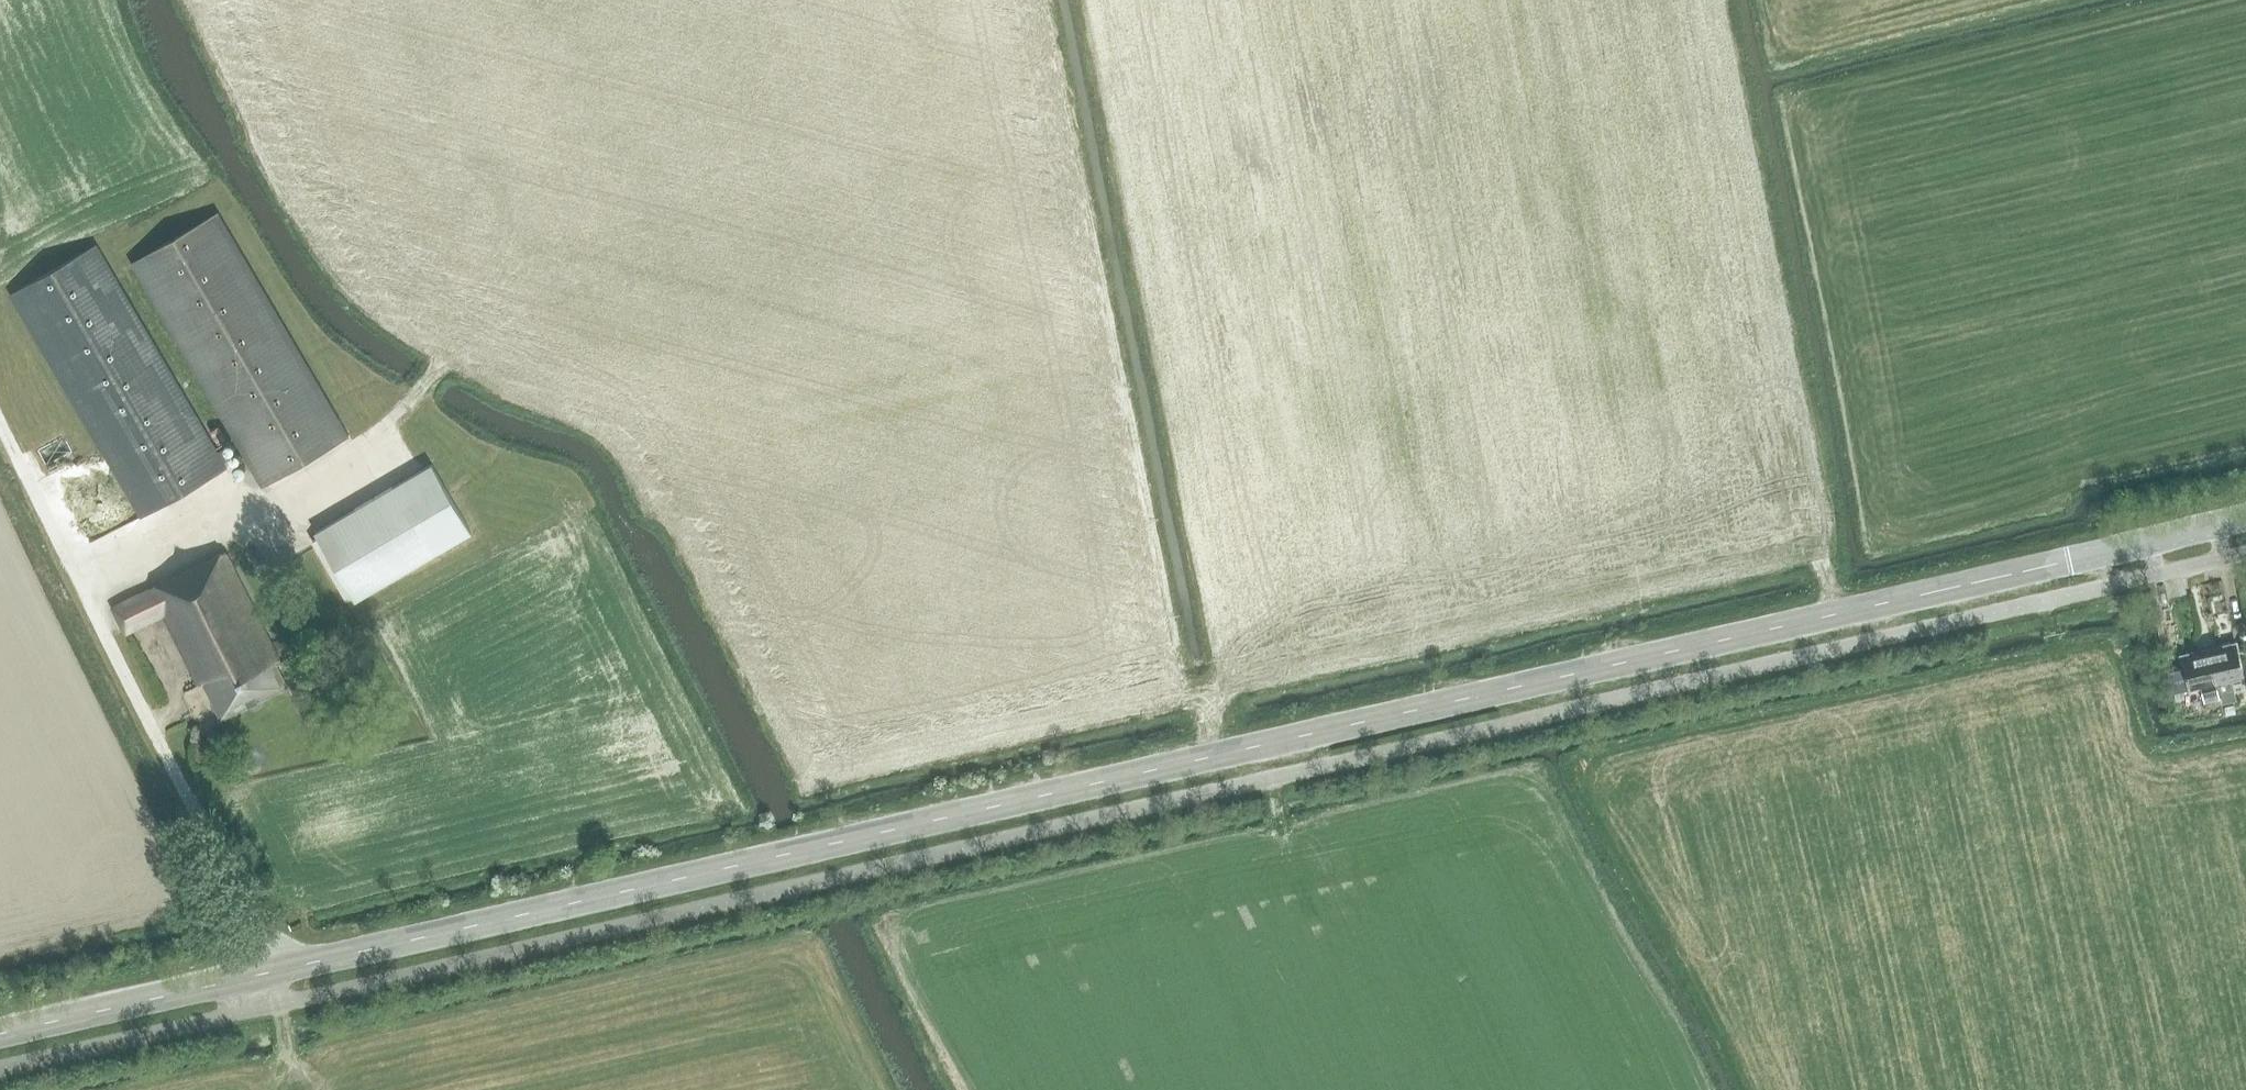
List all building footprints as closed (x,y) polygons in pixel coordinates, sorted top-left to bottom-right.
[(244,256),(218,213),(131,264),(156,308),(261,486),(349,434),(244,256)] [(96,246),(10,296),(141,518),(227,467),(96,246)] [(319,536),(313,539),(348,598),(353,595),(356,600),(472,532),(432,464),(316,532),(319,536)] [(113,607),(125,633),(161,615),(159,611),(162,610),(199,685),(204,682),(221,717),(286,685),(276,664),(280,662),(226,551),(113,607)] [(2244,676),(2245,687),(2245,649),(2238,651),(2236,641),(2217,645),(2217,647),(2208,649),(2220,702),(2236,698),(2232,679),(2244,676)] [(2220,702),(2208,649),(2199,652),(2198,649),(2180,654),(2181,658),(2188,689),(2201,686),(2204,700),(2215,697),(2216,703),(2220,702)] [(2184,697),(2178,670),(2169,672),(2175,698),(2184,697)]
